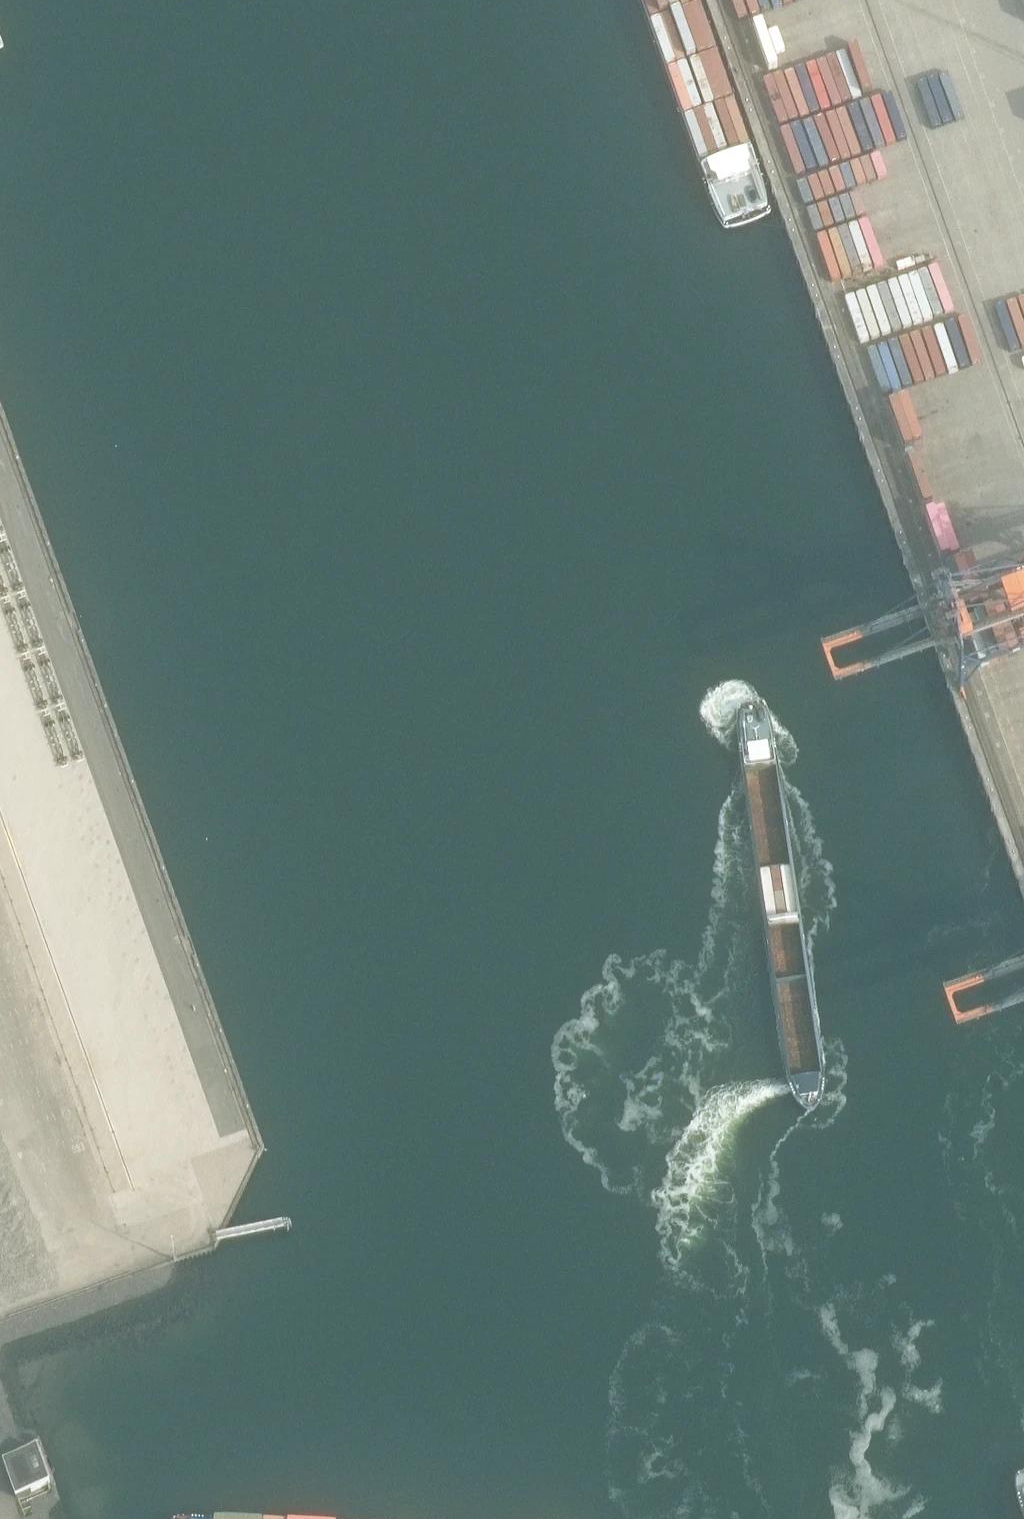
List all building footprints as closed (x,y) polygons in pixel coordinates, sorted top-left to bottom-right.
[(37,1449),(12,1458),(3,1462),(16,1498),(50,1486),(37,1449)]
